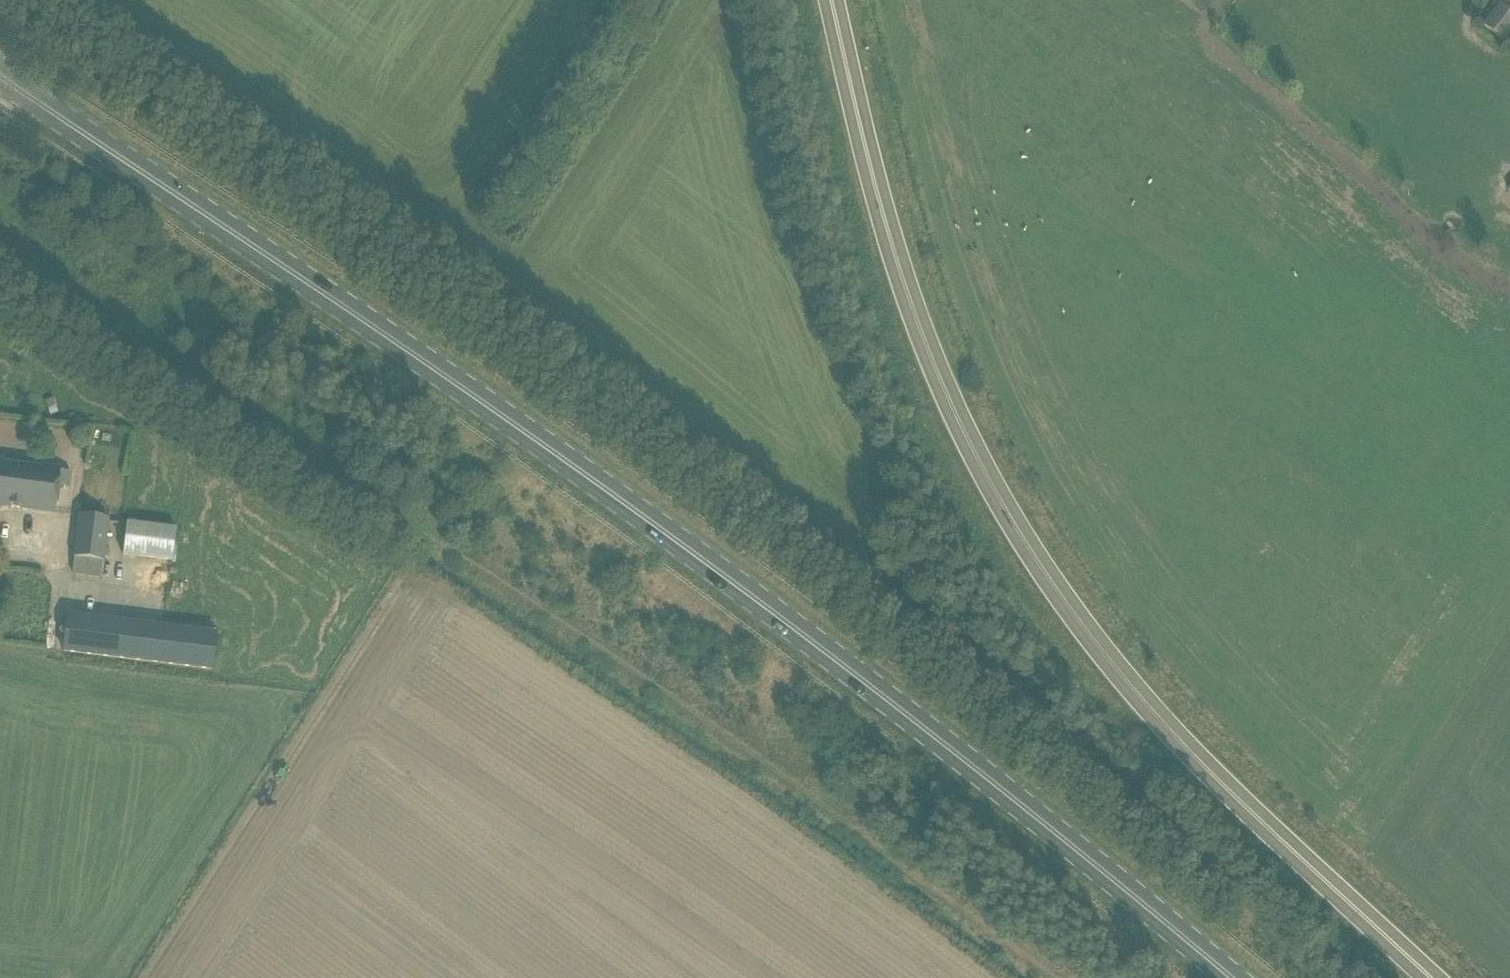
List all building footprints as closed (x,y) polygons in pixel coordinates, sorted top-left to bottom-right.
[(1505,42),(1509,37),(1509,14),(1500,5),(1484,25),(1505,42)] [(62,468),(44,466),(44,470),(0,464),(0,506),(56,513),(59,486),(61,471),(62,468)] [(61,471),(60,486),(69,487),(70,472),(61,471)] [(82,515),(76,558),(74,576),(102,579),(110,519),(82,515)] [(127,522),(123,556),(171,562),(172,562),(176,528),(127,522)] [(211,671),(216,633),(68,615),(64,652),(211,671)]
